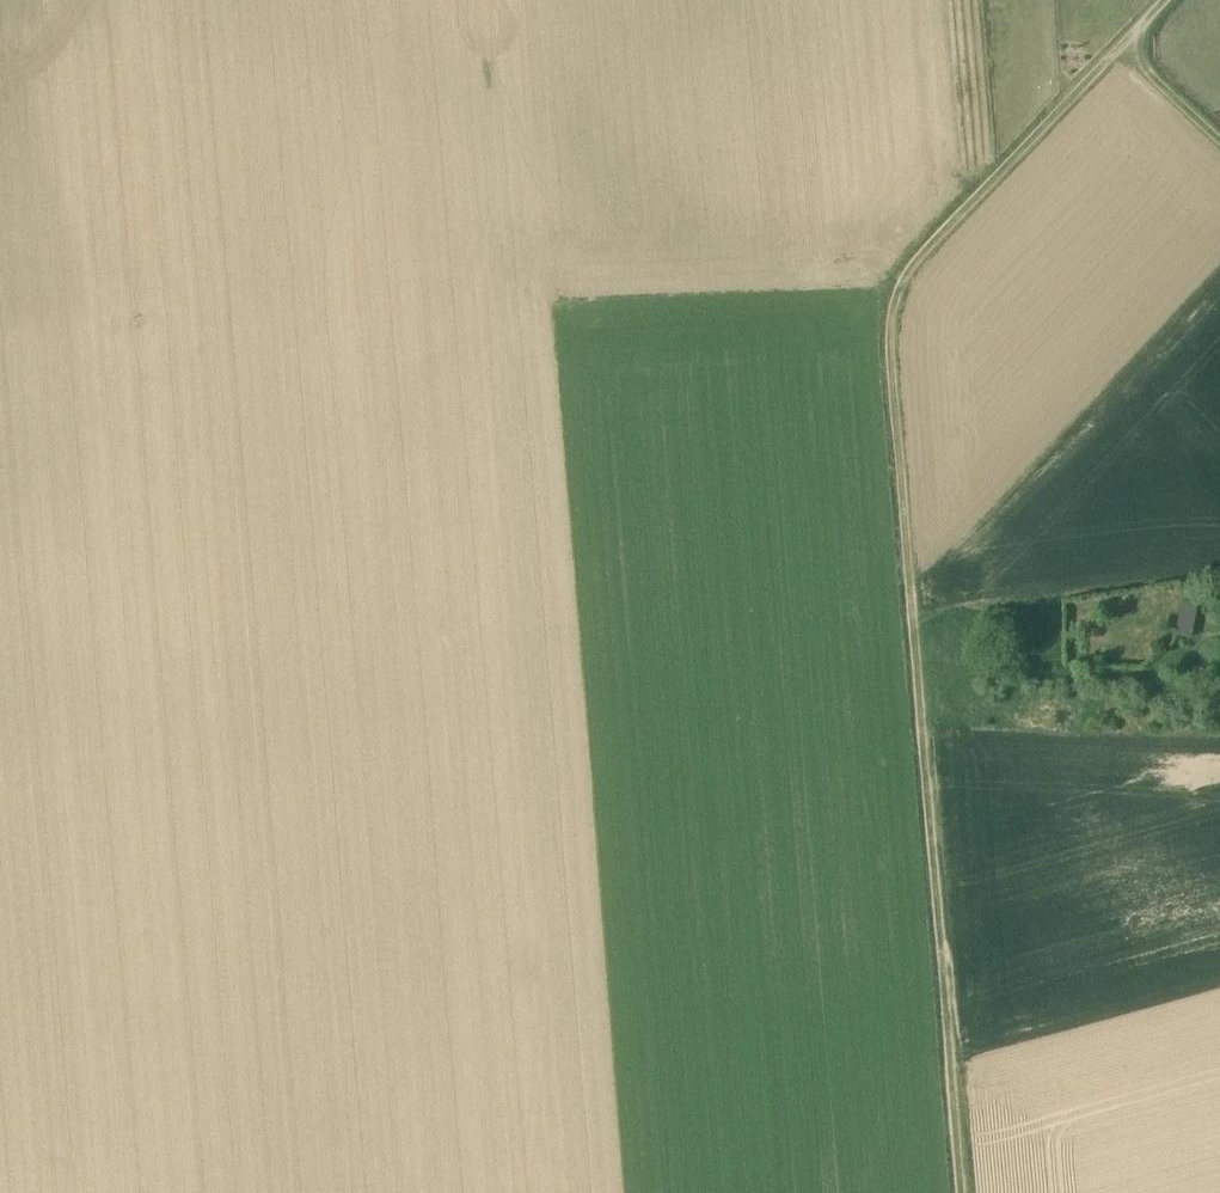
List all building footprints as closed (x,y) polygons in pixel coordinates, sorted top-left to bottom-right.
[(1191,635),(1194,605),(1180,603),(1176,633),(1191,635)]
